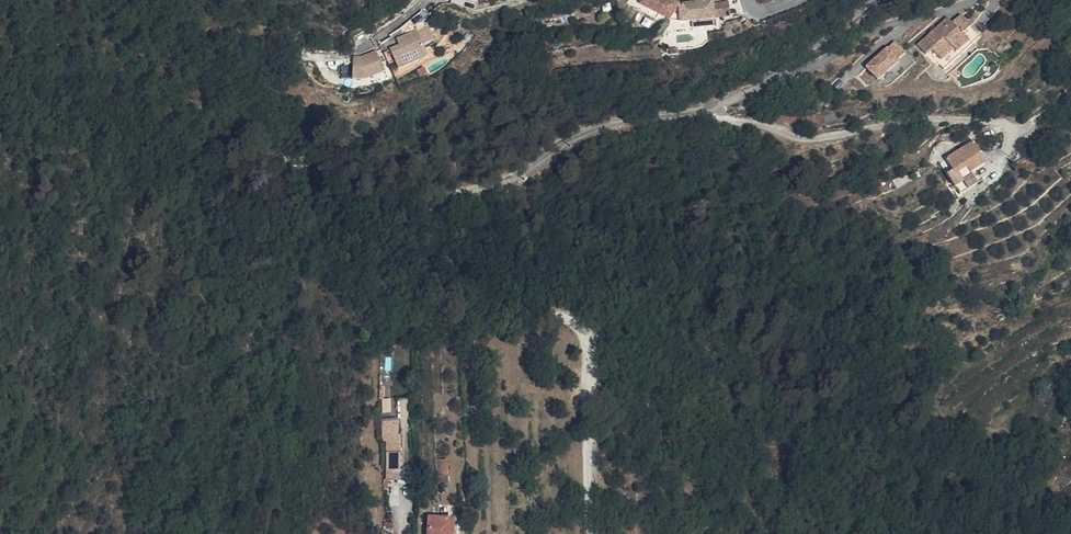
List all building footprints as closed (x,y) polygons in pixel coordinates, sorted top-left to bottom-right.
[(656,21),(653,8),(643,0),(641,0),(637,6),(656,21)] [(651,0),(643,0),(653,8),(651,0)] [(653,8),(656,11),(663,15),(671,19),(681,2),(678,0),(651,0),(653,8)] [(719,25),(717,0),(683,2),(682,22),(692,21),(706,20),(706,26),(719,25)] [(682,22),(683,2),(681,2),(671,19),(681,22),(682,22)] [(653,8),(656,21),(658,22),(663,15),(656,11),(653,8)] [(962,15),(954,23),(949,27),(943,21),(919,43),(929,54),(934,49),(943,59),(954,48),(958,52),(970,41),(965,35),(973,27),(962,15)] [(949,27),(954,23),(948,17),(943,21),(949,27)] [(432,39),(427,26),(416,30),(422,44),(432,39)] [(422,44),(416,30),(397,38),(401,46),(392,50),(400,68),(427,56),(422,44)] [(896,41),(868,65),(879,78),(899,61),(898,59),(895,55),(902,49),(896,41)] [(902,49),(895,55),(898,59),(905,53),(902,49)] [(379,57),(377,51),(368,55),(370,61),(379,57)] [(370,61),(368,55),(366,55),(355,56),(355,74),(364,74),(374,70),(376,75),(385,71),(379,57),(370,61)] [(376,75),(374,70),(364,74),(355,74),(354,79),(367,79),(376,75)] [(940,162),(956,187),(975,175),(973,172),(987,163),(981,154),(983,153),(976,140),(940,162)] [(975,175),(956,187),(960,195),(980,183),(975,175)] [(395,431),(393,476),(403,477),(405,430),(400,430),(401,416),(389,416),(389,431),(395,431)] [(441,454),(441,480),(454,479),(454,453),(441,454)] [(433,533),(457,533),(458,513),(434,513),(433,533)]
